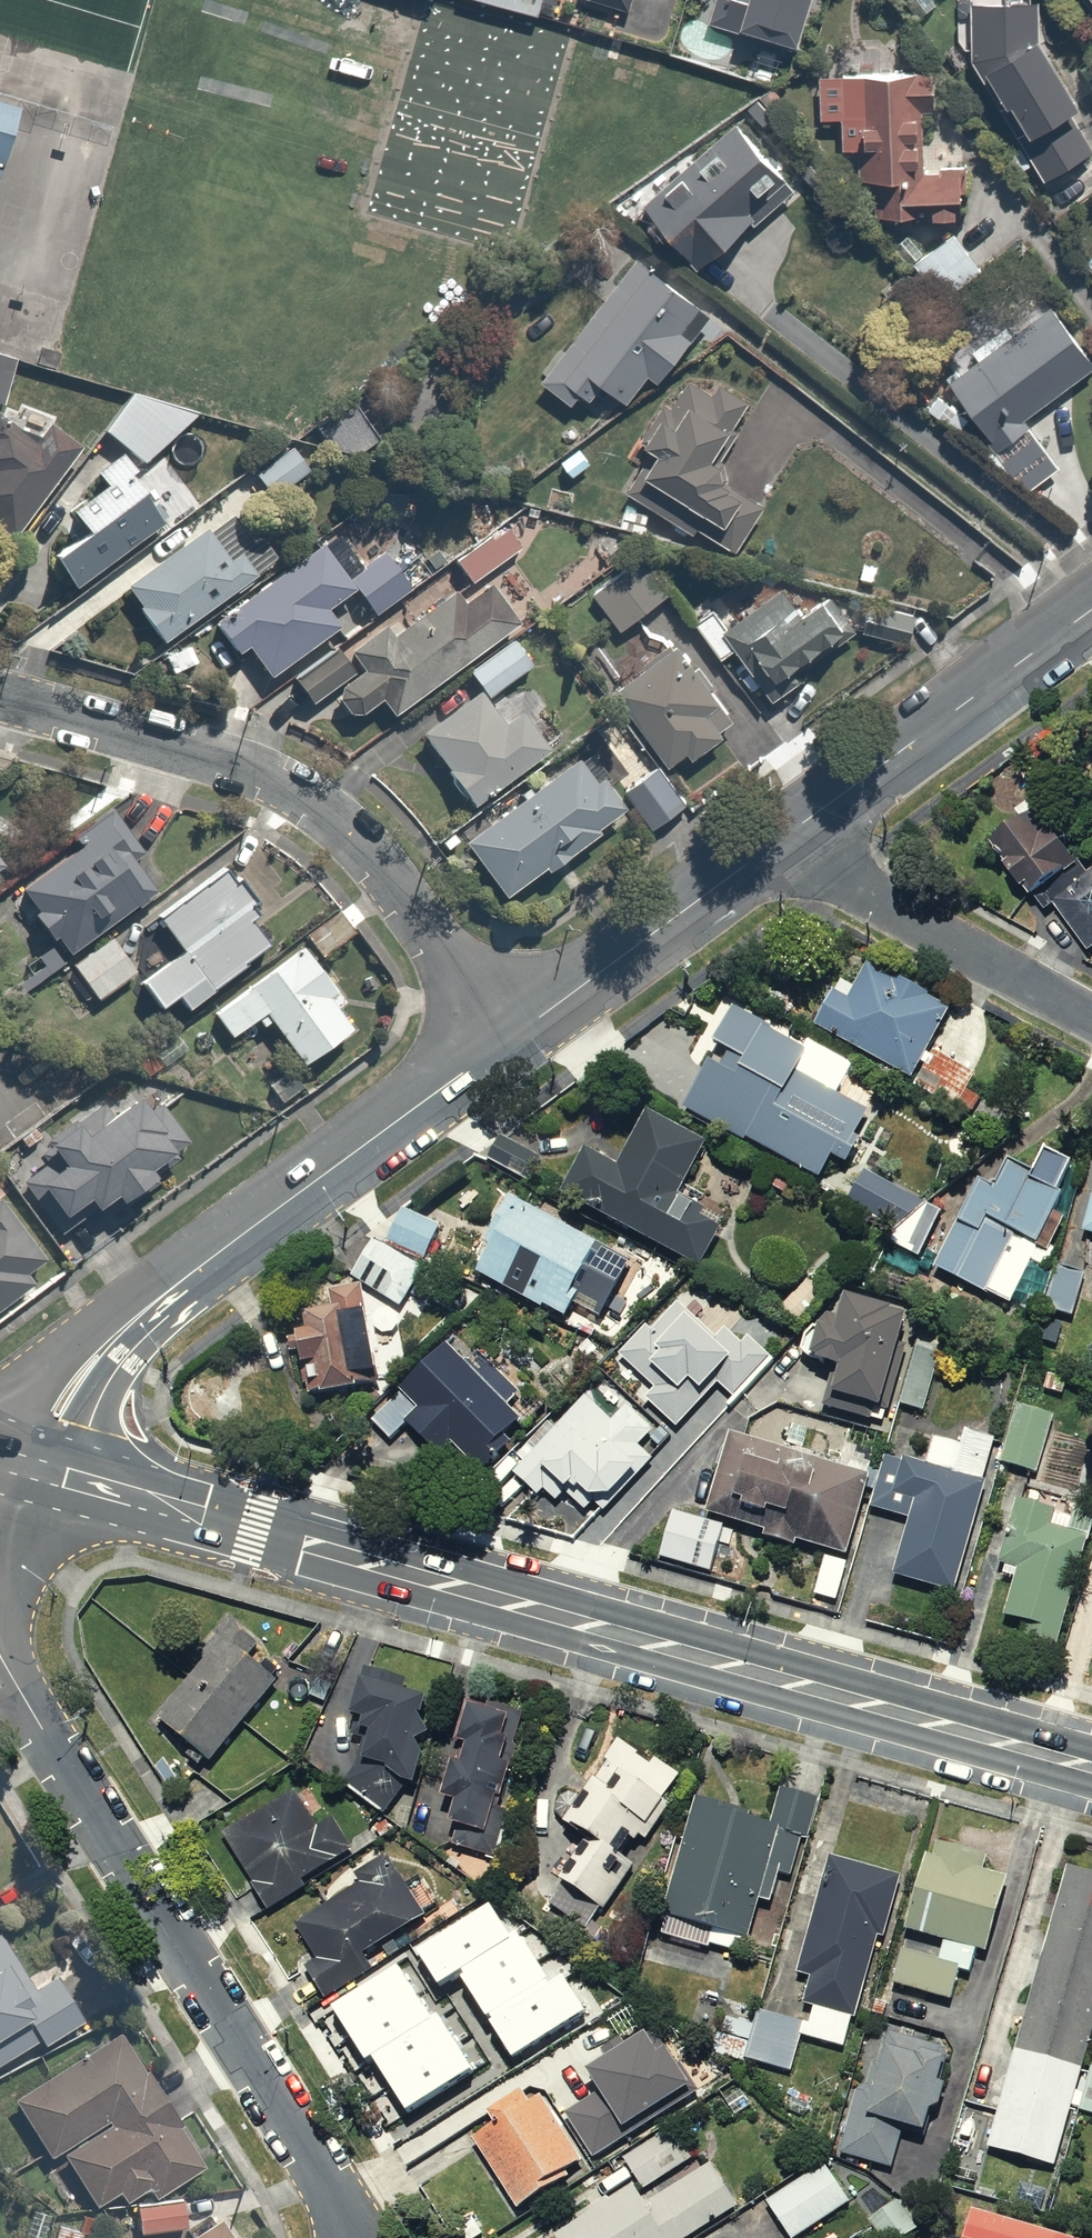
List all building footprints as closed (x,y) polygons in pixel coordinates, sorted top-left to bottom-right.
[(553,12),(555,0),(501,0),(553,12)] [(640,11),(642,0),(576,0),(640,11)] [(708,22),(812,58),(832,0),(716,0),(708,22)] [(969,87),(1046,190),(1091,156),(1091,135),(1087,128),(1091,125),(1091,94),(1053,41),(1058,11),(1024,4),(1024,0),(956,0),(954,18),(974,17),(969,87)] [(938,75),(865,76),(866,222),(983,221),(983,166),(938,166),(938,75)] [(740,101),(640,205),(698,261),(712,247),(725,259),(757,225),(748,216),(802,160),(740,101)] [(20,111),(0,105),(0,179),(20,111)] [(709,311),(646,258),(545,377),(591,416),(611,392),(633,411),(663,374),(672,381),(708,338),(695,327),(709,311)] [(945,377),(1003,454),(1043,423),(1037,415),(1091,373),(1091,338),(1057,292),(945,377)] [(0,357),(0,403),(12,404),(17,359),(0,357)] [(641,471),(630,491),(750,554),(779,500),(759,489),(804,403),(755,377),(746,395),(723,383),(717,396),(691,382),(679,405),(671,400),(658,425),(664,429),(656,444),(670,451),(656,479),(641,471)] [(392,383),(325,428),(348,462),(415,417),(392,383)] [(144,391),(111,428),(149,461),(182,423),(144,391)] [(88,453),(50,429),(42,442),(0,416),(0,592),(88,453)] [(297,431),(251,467),(275,498),(321,461),(297,431)] [(172,509),(122,456),(100,478),(113,491),(87,517),(96,527),(60,563),(88,592),(172,509)] [(208,531),(130,588),(171,645),(267,576),(242,542),(225,554),(208,531)] [(549,658),(531,634),(475,675),(489,693),(426,740),(474,806),(556,746),(512,685),(549,658)] [(680,639),(616,694),(684,774),(748,719),(680,639)] [(660,784),(612,728),(470,848),(526,915),(644,814),(663,837),(701,804),(674,772),(660,784)] [(1066,882),(1079,871),(1014,800),(971,839),(1035,910),(1074,952),(1091,936),(1091,911),(1066,882)] [(79,835),(89,851),(28,892),(101,998),(141,971),(113,930),(163,896),(136,857),(146,850),(118,808),(79,835)] [(16,875),(0,853),(0,887),(16,875)] [(292,951),(237,872),(166,921),(189,955),(153,980),(171,1006),(186,995),(200,1015),(292,951)] [(372,1032),(315,952),(219,1020),(237,1045),(271,1021),(309,1076),(372,1032)] [(794,965),(762,1024),(790,1039),(800,1045),(940,1122),(968,1071),(924,1047),(944,1012),(837,953),(822,980),(794,965)] [(790,1039),(722,1002),(667,1103),(819,1186),(838,1151),(863,1106),(789,1065),(800,1045),(790,1039)] [(711,1149),(611,1090),(548,1195),(685,1277),(715,1226),(678,1203),(711,1149)] [(167,1170),(195,1150),(155,1094),(119,1120),(109,1105),(26,1164),(68,1224),(99,1202),(117,1228),(178,1185),(167,1170)] [(980,1147),(945,1218),(924,1259),(1006,1301),(1033,1247),(1074,1165),(1030,1143),(1018,1166),(980,1147)] [(941,1207),(838,1151),(819,1186),(809,1205),(911,1261),(941,1207)] [(1082,1228),(1091,1230),(1091,1190),(1082,1228)] [(442,1229),(394,1195),(343,1268),(364,1283),(391,1302),(442,1229)] [(623,1258),(497,1196),(461,1268),(555,1314),(561,1301),(594,1317),(623,1258)] [(8,1200),(0,1206),(0,1319),(62,1273),(8,1200)] [(1085,1270),(1056,1262),(1043,1306),(1072,1314),(1085,1270)] [(296,1325),(275,1329),(288,1398),(382,1380),(364,1283),(291,1297),(296,1325)] [(898,1306),(829,1289),(820,1326),(788,1318),(780,1351),(820,1361),(810,1401),(885,1420),(889,1404),(900,1360),(885,1357),(898,1306)] [(709,1330),(675,1293),(597,1365),(607,1376),(651,1424),(697,1382),(717,1403),(765,1359),(725,1316),(709,1330)] [(522,1415),(447,1334),(361,1414),(386,1441),(399,1428),(429,1462),(451,1442),(470,1463),(522,1415)] [(940,1354),(904,1345),(900,1360),(889,1404),(926,1413),(940,1354)] [(651,1424),(607,1376),(505,1469),(535,1502),(557,1482),(584,1511),(664,1438),(651,1424)] [(1054,1401),(1006,1388),(994,1436),(987,1459),(1035,1472),(1054,1401)] [(942,1468),(872,1449),(857,1503),(899,1515),(883,1574),(951,1593),(987,1459),(994,1436),(953,1425),(942,1468)] [(853,1468),(719,1430),(696,1511),(719,1518),(733,1522),(730,1533),(806,1554),(794,1595),(831,1605),(845,1557),(830,1553),(853,1468)] [(1084,1518),(1008,1496),(985,1573),(1004,1579),(995,1610),(1018,1617),(1013,1633),(1047,1643),(1084,1518)] [(696,1511),(661,1502),(644,1560),(702,1576),(719,1518),(696,1511)] [(280,1665),(223,1621),(150,1717),(207,1760),(280,1665)] [(437,1689),(343,1654),(325,1702),(356,1713),(331,1781),(394,1805),(437,1689)] [(514,1706),(440,1691),(422,1784),(446,1788),(435,1843),(484,1853),(514,1706)] [(682,1774),(608,1727),(555,1810),(584,1829),(556,1873),(601,1901),(682,1774)] [(773,1812),(689,1788),(649,1929),(739,1955),(756,1895),(769,1898),(778,1865),(792,1869),(815,1787),(783,1778),(773,1812)] [(309,1813),(292,1784),(214,1829),(257,1904),(355,1849),(328,1802),(309,1813)] [(943,1853),(917,1845),(878,1976),(945,1996),(954,1964),(978,1971),(1011,1860),(947,1841),(943,1853)] [(893,1868),(820,1847),(786,1962),(802,1967),(793,1998),(805,2001),(800,2017),(797,2030),(841,2043),(893,1868)] [(987,2107),(977,2139),(1052,2162),(1069,2106),(1089,2040),(1091,2032),(1091,1864),(1065,1855),(1005,2050),(979,2042),(961,2099),(987,2107)] [(296,1966),(317,1998),(369,1964),(360,1951),(418,1914),(384,1861),(289,1922),(311,1956),(296,1966)] [(337,2037),(416,1986),(411,1978),(436,1962),(418,1933),(369,1964),(317,1998),(313,2001),(337,2037)] [(14,1937),(0,1945),(0,2071),(90,2020),(66,1977),(44,1990),(14,1937)] [(436,1962),(411,1978),(416,1986),(470,2069),(512,2043),(525,2063),(594,2018),(562,1969),(495,2012),(455,1950),(436,1962)] [(800,2017),(747,2002),(743,2014),(712,2005),(699,2048),(784,2073),(797,2030),(800,2017)] [(686,2088),(640,2020),(581,2060),(591,2075),(545,2107),(580,2159),(686,2088)] [(944,2044),(865,2023),(833,2147),(893,2163),(902,2127),(921,2132),(944,2044)] [(108,2216),(209,2154),(133,2030),(20,2099),(60,2164),(71,2157),(108,2216)] [(1089,2040),(1069,2106),(1091,2113),(1091,2041),(1089,2040)] [(580,2159),(545,2107),(524,2076),(483,2104),(490,2115),(463,2133),(512,2207),(581,2160),(580,2159)] [(728,2197),(697,2150),(669,2168),(645,2130),(618,2148),(636,2175),(550,2231),(555,2237),(665,2237),(728,2197)] [(819,2159),(757,2197),(781,2237),(784,2237),(845,2201),(819,2159)] [(899,2194),(860,2214),(872,2237),(896,2237),(916,2228),(899,2194)] [(194,2200),(142,2202),(143,2237),(187,2237),(195,2237),(194,2200)] [(963,2203),(954,2237),(1076,2237),(1077,2234),(963,2203)] [(21,2237),(58,2237),(63,2219),(28,2210),(21,2237)] [(227,2217),(199,2237),(243,2237),(227,2217)] [(65,2226),(62,2237),(93,2237),(94,2233),(65,2226)]
